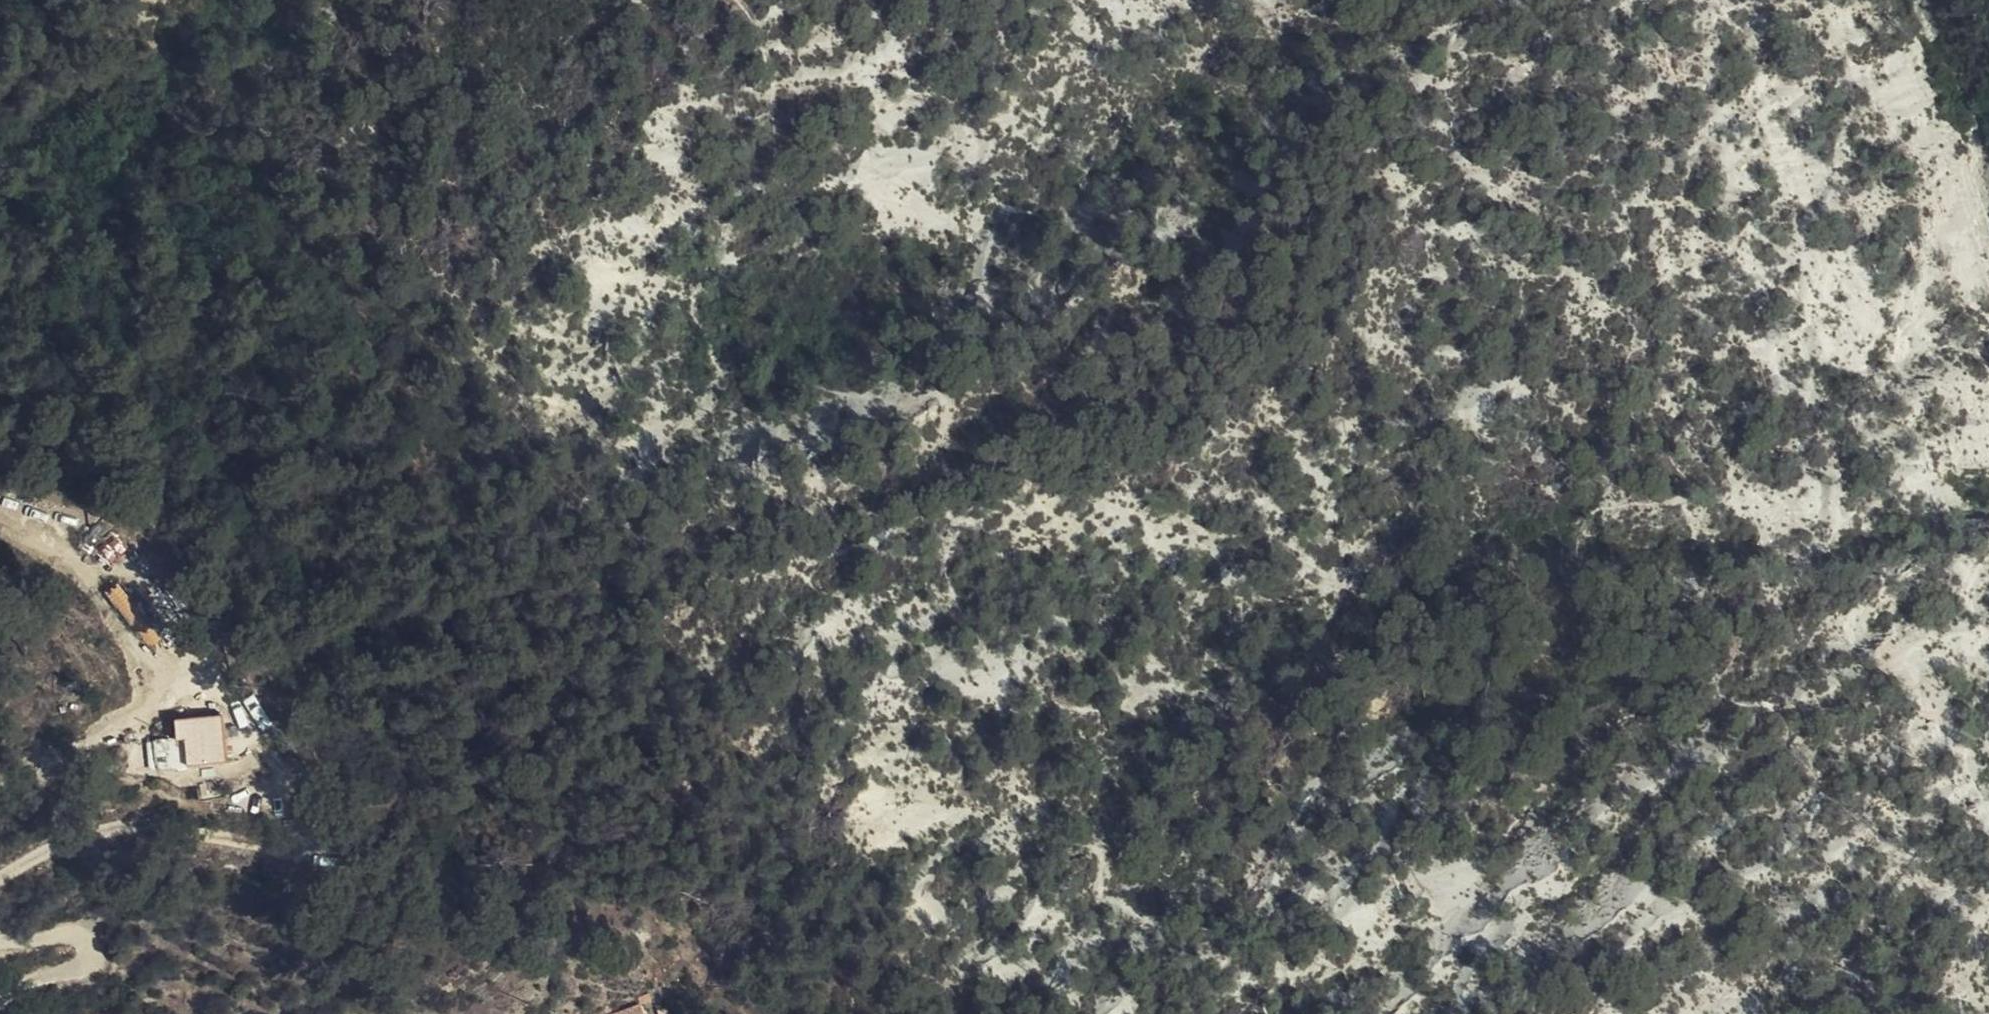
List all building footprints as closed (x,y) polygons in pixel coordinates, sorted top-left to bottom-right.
[(178,738),(156,741),(159,767),(228,760),(225,732),(184,719),(176,720),(178,738)] [(643,1005),(619,1013),(646,1013),(643,1005)]
